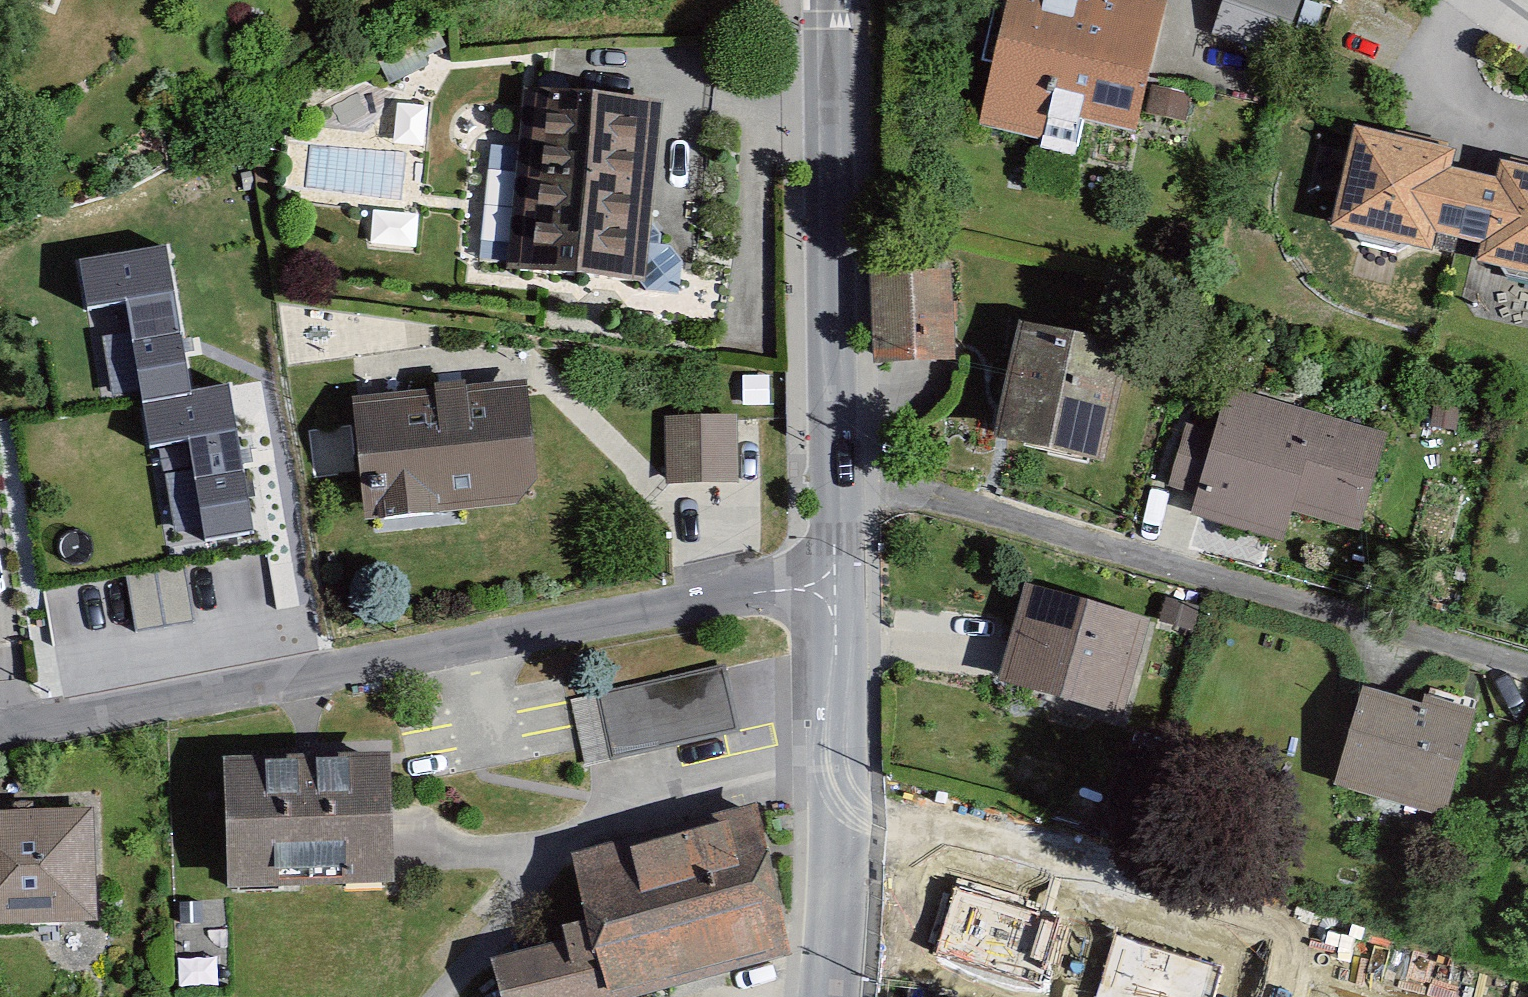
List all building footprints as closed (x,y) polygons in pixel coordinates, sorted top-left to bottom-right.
[(977,128),(1074,150),(1081,122),(1136,134),(1167,0),(1006,0),(977,128)] [(1210,36),(1284,60),(1303,0),(1222,0),(1210,36)] [(664,100),(525,85),(506,266),(645,281),(664,100)] [(1355,126),(1331,228),(1432,252),(1437,233),(1482,243),(1477,262),(1527,274),(1527,167),(1501,161),(1496,182),(1449,171),(1454,149),(1404,138),(1355,126)] [(165,244),(80,259),(88,305),(125,299),(142,399),(189,391),(165,244)] [(872,361),(955,358),(952,267),(869,270),(872,361)] [(109,395),(133,393),(125,309),(100,311),(109,395)] [(1129,343),(1019,319),(994,436),(1104,459),(1129,343)] [(526,378),(352,394),(364,517),(518,503),(536,483),(526,378)] [(189,391),(142,399),(150,445),(188,438),(205,538),(253,530),(229,384),(189,391)] [(1388,435),(1229,389),(1192,514),(1284,540),(1293,509),(1361,528),(1388,435)] [(738,482),(737,414),(665,415),(667,484),(738,482)] [(175,537),(199,533),(183,441),(159,445),(175,537)] [(128,575),(137,629),(193,619),(184,566),(128,575)] [(1158,621),(1035,586),(1008,682),(1130,717),(1158,621)] [(744,736),(729,670),(603,698),(617,763),(744,736)] [(1363,690),(1337,786),(1447,816),(1477,708),(1430,695),(1426,707),(1363,690)] [(231,760),(235,891),(404,886),(400,755),(231,760)] [(790,955),(754,811),(577,858),(594,921),(571,927),(576,945),(504,964),(512,996),(638,996),(790,955)] [(104,926),(100,813),(0,817),(0,930),(104,926)] [(1062,912),(956,883),(937,952),(1043,982),(1062,912)] [(1112,934),(1095,996),(1211,996),(1220,964),(1112,934)]
